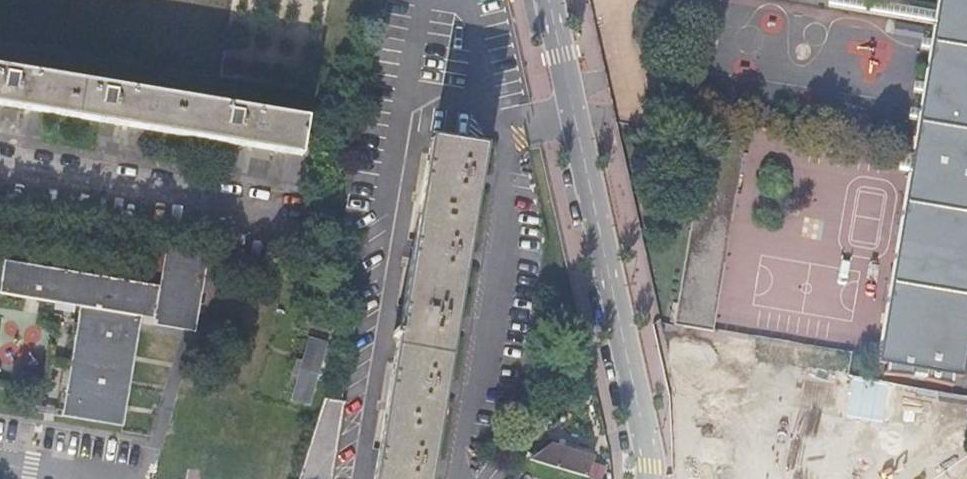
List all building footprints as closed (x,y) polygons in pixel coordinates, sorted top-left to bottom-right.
[(966,360),(966,0),(941,0),(880,364),(887,366),(885,375),(914,377),(926,380),(936,382),(950,385),(955,387),(957,376),(964,378),(966,360)] [(433,431),(435,418),(453,309),(481,145),(434,138),(415,252),(392,388),(387,417),(376,478),(425,478),(433,431)] [(707,138),(676,326),(715,333),(747,145),(707,138)] [(61,417),(122,427),(141,317),(155,319),(154,325),(196,333),(209,257),(167,249),(160,287),(5,261),(0,291),(0,294),(80,307),(61,417)] [(312,341),(305,362),(300,377),(293,398),(308,403),(326,346),(312,341)] [(727,431),(780,438),(782,418),(933,438),(940,386),(686,352),(679,400),(731,407),(727,431)] [(300,377),(305,362),(297,360),(293,375),(300,377)] [(299,478),(332,478),(346,404),(325,400),(307,453),(299,478)] [(866,442),(847,459),(866,478),(901,478),(866,442)] [(529,461),(587,478),(594,458),(551,446),(529,461)]
